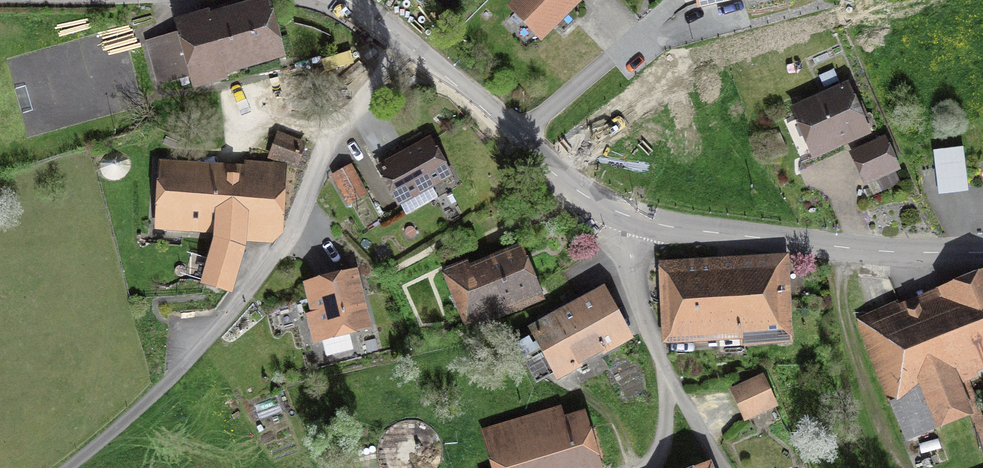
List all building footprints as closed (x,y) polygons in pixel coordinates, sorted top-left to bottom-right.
[(286,62),(269,0),(268,0),(232,10),(210,16),(209,13),(200,15),(194,17),(187,19),(173,22),(176,34),(157,39),(145,42),(157,85),(178,79),(180,87),(190,84),(192,92),(228,82),(227,78),(286,62)] [(503,8),(539,44),(584,0),(512,0),(503,8)] [(839,83),(834,70),(819,76),(824,89),(839,83)] [(789,110),(811,160),(864,136),(871,133),(848,84),(789,110)] [(297,171),(307,143),(277,133),(268,159),(278,163),(279,161),(289,165),(288,168),(297,171)] [(848,154),(863,187),(867,185),(873,197),(901,184),(896,172),(900,170),(885,137),(848,154)] [(453,176),(431,138),(376,169),(397,207),(400,206),(406,215),(432,200),(427,191),(453,176)] [(938,197),(969,193),(963,147),(932,151),(938,197)] [(244,161),(244,167),(158,161),(154,231),(163,231),(162,241),(176,243),(178,231),(214,235),(214,242),(208,258),(188,252),(180,276),(200,282),(199,286),(232,297),(247,242),(272,244),(283,238),(287,165),(244,161)] [(368,195),(351,165),(332,176),(349,206),(368,195)] [(523,244),(469,266),(467,261),(441,271),(466,333),(510,315),(508,311),(512,309),(514,313),(545,301),(523,244)] [(789,256),(658,261),(662,346),(719,343),(719,348),(793,345),(789,256)] [(357,334),(372,330),(357,272),(304,285),(311,314),(305,315),(306,320),(300,322),(305,342),(312,340),(313,346),(318,344),(322,343),(326,358),(353,351),(350,338),(357,336),(357,334)] [(899,306),(897,301),(854,318),(889,402),(898,399),(921,389),(937,430),(973,416),(961,387),(979,379),(977,374),(982,372),(982,272),(899,306)] [(551,316),(527,329),(556,383),(583,369),(582,366),(603,355),(605,358),(634,342),(604,287),(596,292),(593,287),(548,311),(551,316)] [(368,353),(379,351),(376,340),(365,342),(368,353)] [(760,380),(733,392),(745,419),(772,407),(760,380)] [(586,413),(565,419),(561,407),(479,432),(490,467),(603,467),(586,413)]
